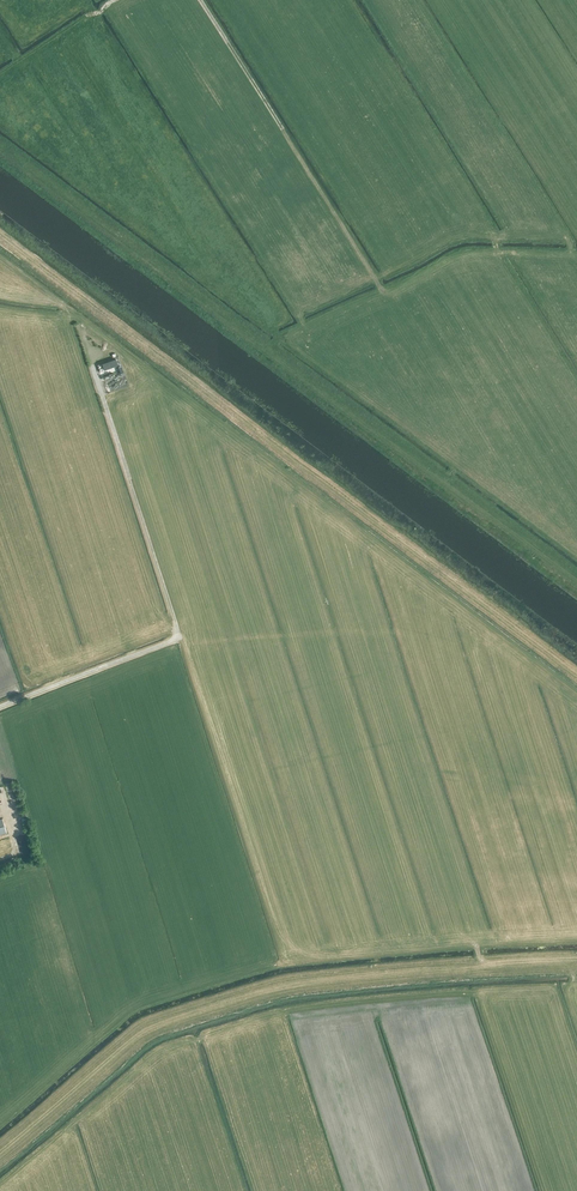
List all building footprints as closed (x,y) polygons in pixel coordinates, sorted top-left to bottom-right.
[(104,370),(118,365),(115,359),(102,364),(104,370)] [(2,802),(10,800),(8,790),(0,792),(1,796),(7,795),(7,798),(2,800),(2,802)]
